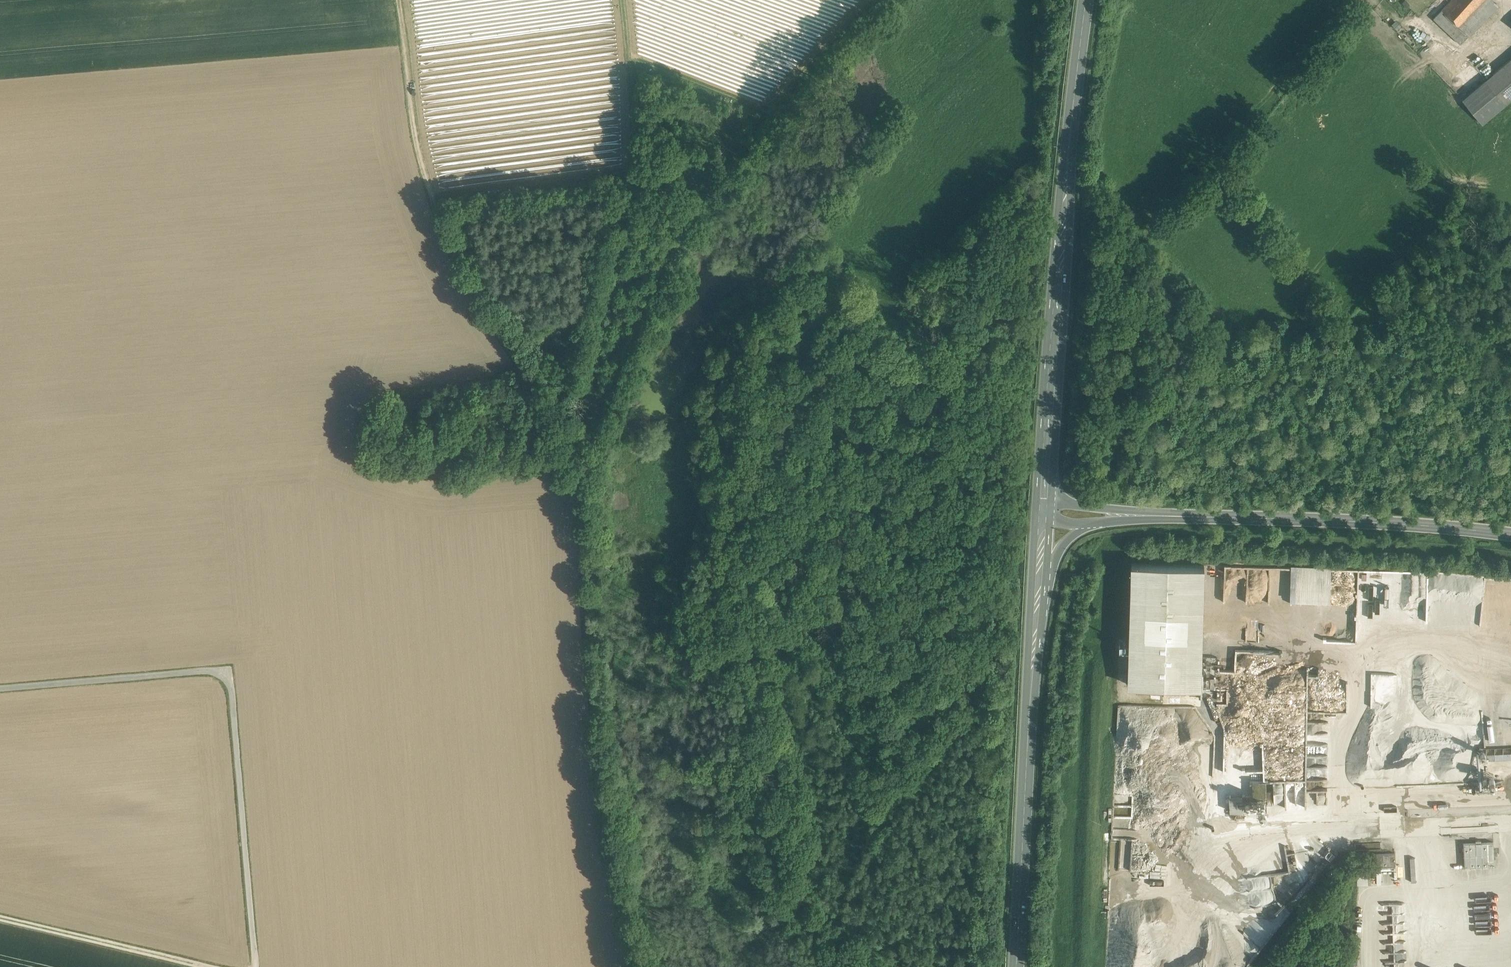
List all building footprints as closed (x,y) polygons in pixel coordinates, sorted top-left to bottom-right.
[(1494,0),(1451,0),(1442,9),(1434,18),(1461,44),(1469,35),(1498,4),(1494,0)] [(1463,99),(1482,122),(1510,98),(1510,59),(1463,99)] [(1204,566),(1131,563),(1128,684),(1201,686),(1204,566)] [(1331,601),(1331,564),(1292,563),(1291,600),(1331,601)] [(1308,675),(1310,710),(1340,709),(1339,680),(1328,680),(1328,682),(1326,682),(1326,692),(1324,692),(1324,698),(1322,698),(1321,674),(1308,675)] [(1267,804),(1266,779),(1252,780),(1252,793),(1229,794),(1229,811),(1252,810),(1251,804),(1267,804)] [(1284,792),(1285,808),(1306,806),(1305,786),(1285,787),(1285,780),(1272,780),(1272,793),(1284,792)] [(1492,840),(1463,841),(1464,865),(1469,865),(1487,864),(1487,859),(1493,858),(1492,840)] [(1395,852),(1378,853),(1379,865),(1396,865),(1395,852)] [(1358,883),(1381,883),(1380,871),(1358,872),(1358,883)]
